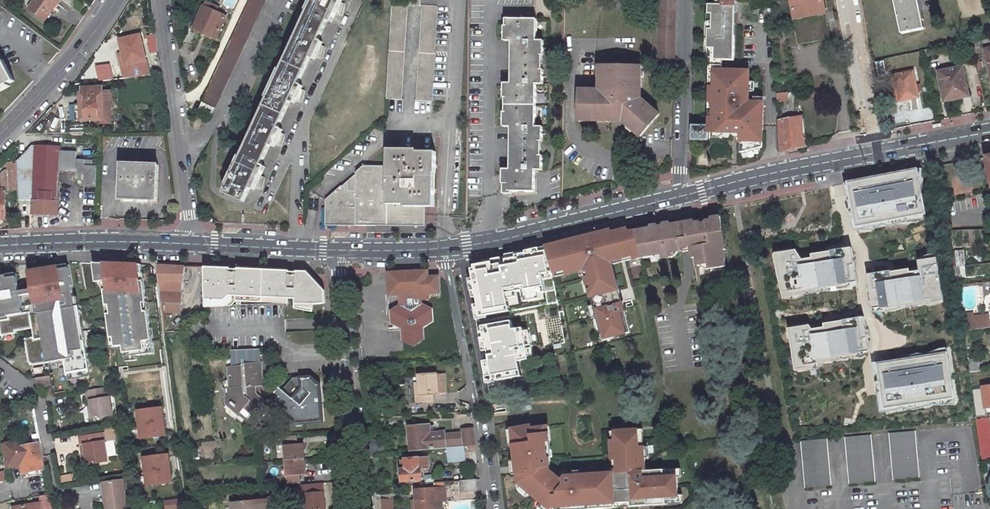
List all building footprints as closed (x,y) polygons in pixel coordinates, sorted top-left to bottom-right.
[(34,8),(48,18),(61,0),(39,0),(34,8)] [(199,107),(211,112),(263,0),(246,0),(200,99),(202,100),(199,107)] [(207,0),(205,5),(219,11),(221,7),(207,0)] [(282,129),(284,125),(280,123),(288,104),(293,106),(297,96),(303,97),(306,87),(302,85),(304,82),(299,80),(308,61),(312,62),(316,53),(322,54),(324,44),(321,42),(322,39),(318,37),(327,18),(331,19),(335,9),(341,11),(344,0),(312,0),(226,190),(246,198),(249,190),(254,192),(258,183),(264,184),(266,174),(263,173),(264,169),(260,167),(269,148),(273,149),(278,140),(284,140),(286,131),(282,129)] [(388,102),(404,102),(406,0),(391,0),(388,102)] [(421,102),(436,102),(437,0),(422,0),(421,102)] [(658,63),(663,63),(674,63),(675,0),(659,0),(658,63)] [(735,58),(737,0),(725,0),(725,2),(710,2),(710,11),(714,12),(713,27),(709,27),(709,46),(716,46),(716,57),(735,58)] [(797,41),(827,35),(821,0),(790,0),(797,41)] [(903,31),(925,26),(920,2),(920,0),(896,0),(903,31)] [(205,5),(195,28),(218,37),(227,15),(205,5)] [(505,24),(505,39),(511,39),(510,81),(504,81),(503,94),(506,94),(510,94),(510,110),(505,110),(504,110),(503,125),(509,125),(509,167),(503,167),(503,181),(509,181),(509,189),(535,189),(536,168),(542,168),(542,153),(540,153),(535,153),(535,140),(540,140),(542,140),(542,124),(536,124),(537,82),(543,82),(543,66),(541,66),(537,67),(537,53),(541,53),(544,53),(544,37),(537,37),(537,17),(511,16),(511,24),(505,24)] [(140,31),(120,36),(126,61),(146,57),(140,31)] [(975,37),(971,37),(975,60),(979,59),(975,37)] [(17,80),(6,59),(0,63),(0,89),(17,80)] [(963,65),(939,70),(945,99),(969,93),(963,65)] [(581,90),(581,120),(612,121),(623,121),(641,136),(661,114),(643,98),(644,66),(627,66),(602,66),(601,90),(581,90)] [(749,100),(750,68),(715,67),(715,85),(711,85),(711,99),(714,100),(714,115),(710,115),(710,129),(741,130),(741,151),(763,145),(764,100),(749,100)] [(913,69),(894,73),(899,98),(918,94),(913,69)] [(100,85),(79,87),(80,103),(74,104),(76,120),(91,118),(99,117),(100,121),(112,120),(108,88),(101,89),(100,85)] [(789,89),(777,89),(777,99),(789,98),(789,89)] [(803,113),(777,118),(778,148),(807,142),(803,113)] [(99,117),(91,118),(92,127),(100,125),(100,121),(99,117)] [(693,123),(693,137),(708,137),(708,123),(693,123)] [(35,202),(35,212),(60,212),(62,171),(77,171),(76,179),(85,179),(84,184),(98,185),(99,164),(95,163),(95,158),(78,157),(79,149),(62,149),(62,144),(33,143),(18,162),(18,167),(20,187),(20,201),(35,202)] [(410,147),(391,147),(391,167),(369,166),(327,201),(327,223),(427,225),(428,205),(436,205),(436,190),(436,169),(438,169),(438,151),(410,150),(410,147)] [(131,161),(129,201),(163,202),(165,161),(131,161)] [(8,214),(7,188),(20,187),(18,167),(10,167),(10,173),(3,173),(0,175),(0,215),(8,214)] [(924,216),(916,172),(848,185),(856,228),(924,216)] [(651,228),(636,230),(640,255),(662,252),(662,256),(670,255),(674,250),(682,249),(682,246),(691,245),(692,249),(693,257),(697,256),(699,264),(709,263),(709,267),(726,264),(723,250),(727,250),(721,217),(712,218),(712,220),(707,221),(706,224),(706,227),(704,228),(704,225),(701,222),(696,223),(695,221),(672,225),(671,222),(664,223),(662,226),(663,230),(661,230),(660,227),(658,224),(651,226),(651,228)] [(611,232),(611,229),(554,244),(549,246),(556,277),(582,268),(586,268),(589,276),(585,276),(586,283),(587,283),(590,282),(592,288),(588,289),(592,303),(595,316),(600,334),(610,331),(611,335),(628,330),(611,262),(610,259),(631,253),(632,256),(640,255),(636,230),(628,231),(627,228),(621,229),(611,232)] [(796,252),(777,254),(784,298),(794,296),(794,292),(847,282),(848,285),(857,283),(851,249),(830,252),(831,253),(811,256),(812,260),(797,262),(796,252)] [(967,263),(967,251),(957,251),(957,263),(967,263)] [(631,253),(610,259),(611,262),(632,256),(631,253)] [(890,272),(867,276),(872,310),(930,300),(931,303),(942,302),(936,259),(917,262),(919,272),(909,273),(909,270),(891,274),(890,272)] [(86,285),(111,286),(122,287),(132,287),(133,298),(153,299),(158,298),(156,288),(152,288),(149,265),(86,263),(86,285)] [(0,265),(0,329),(19,326),(17,313),(13,313),(4,265),(0,265)] [(156,265),(161,303),(182,304),(184,266),(156,265)] [(203,269),(203,302),(220,302),(224,298),(290,300),(290,305),(292,305),(309,306),(325,304),(324,292),(304,271),(203,269)] [(424,276),(424,270),(398,271),(391,279),(385,279),(386,294),(387,294),(388,320),(400,327),(400,339),(409,344),(420,338),(420,325),(429,320),(428,308),(418,303),(417,303),(417,299),(425,298),(425,293),(435,292),(435,276),(424,276)] [(34,343),(25,298),(34,298),(34,275),(11,275),(16,299),(14,299),(17,313),(19,326),(23,345),(34,343)] [(65,299),(64,338),(86,338),(87,311),(74,310),(75,277),(34,275),(34,298),(65,299)] [(500,294),(487,297),(491,316),(556,301),(552,283),(539,285),(540,289),(528,291),(501,297),(500,294)] [(132,287),(122,287),(123,300),(126,302),(131,302),(133,298),(132,287)] [(587,305),(590,317),(595,316),(592,303),(587,305)] [(960,318),(962,332),(989,328),(989,317),(989,314),(974,316),(974,312),(965,313),(966,317),(960,318)] [(809,326),(790,329),(797,370),(807,369),(807,366),(818,364),(817,359),(869,352),(863,318),(843,321),(843,322),(824,325),(825,328),(809,331),(809,326)] [(255,359),(254,350),(226,351),(231,385),(227,386),(229,401),(240,410),(243,407),(249,411),(250,410),(252,411),(267,411),(266,398),(260,399),(254,393),(253,383),(260,382),(256,358),(255,359)] [(953,398),(946,354),(878,365),(884,409),(953,398)] [(976,359),(966,360),(968,373),(979,372),(976,359)] [(979,372),(968,373),(972,396),(982,394),(979,372)] [(416,386),(411,386),(412,402),(431,401),(430,396),(444,395),(442,373),(416,375),(416,386)] [(49,374),(35,377),(37,385),(51,382),(49,374)] [(316,398),(316,391),(318,391),(318,383),(310,376),(294,378),(284,389),(279,384),(274,390),(279,394),(276,397),(276,406),(295,423),(320,420),(320,411),(321,410),(320,398),(316,398)] [(105,386),(85,389),(87,400),(89,400),(92,417),(111,414),(108,396),(107,396),(105,386)] [(139,409),(141,440),(168,438),(166,407),(139,409)] [(976,421),(981,457),(989,456),(989,419),(976,421)] [(410,440),(411,450),(446,447),(462,446),(471,445),(475,445),(473,429),(460,430),(461,443),(460,443),(459,431),(443,432),(442,429),(431,430),(430,425),(414,426),(414,440),(410,440)] [(510,430),(512,446),(514,460),(515,475),(516,482),(519,482),(519,486),(528,493),(539,504),(545,508),(603,508),(603,505),(613,505),(611,474),(591,476),(572,477),(567,477),(567,480),(556,480),(545,471),(544,459),(542,442),(546,442),(544,428),(530,429),(529,426),(510,430)] [(112,462),(108,442),(119,440),(117,430),(78,436),(84,467),(112,462)] [(636,431),(613,433),(614,443),(609,443),(610,464),(615,463),(616,474),(611,474),(613,505),(627,504),(627,508),(677,505),(674,470),(643,472),(641,442),(636,442),(636,431)] [(917,432),(891,434),(895,481),(921,479),(917,432)] [(297,434),(282,436),(286,482),(301,481),(300,474),(304,473),(301,443),(297,444),(297,434)] [(382,436),(367,438),(368,453),(383,452),(382,436)] [(873,436),(847,438),(851,485),(878,482),(873,436)] [(829,439),(802,442),(806,488),(832,486),(829,439)] [(41,442),(21,446),(27,471),(46,468),(41,442)] [(7,467),(25,464),(21,446),(3,449),(7,467)] [(462,446),(446,447),(446,460),(464,459),(462,446)] [(170,453),(143,458),(148,488),(175,483),(170,453)] [(428,457),(402,458),(403,480),(424,479),(423,467),(429,466),(428,457)] [(63,475),(64,484),(74,482),(73,474),(63,475)] [(473,479),(459,480),(460,492),(474,491),(473,479)] [(101,483),(103,498),(101,498),(103,508),(124,508),(121,481),(101,483)] [(517,491),(524,497),(528,493),(519,486),(519,482),(516,482),(517,491)] [(299,485),(300,493),(303,493),(305,504),(307,504),(308,508),(323,508),(321,484),(299,485)] [(416,489),(418,508),(442,508),(442,500),(447,500),(446,487),(416,489)] [(20,508),(53,508),(51,495),(40,497),(42,505),(20,508)] [(277,495),(265,497),(265,499),(260,499),(259,499),(235,501),(235,508),(278,508),(277,495)] [(164,501),(166,508),(182,508),(183,508),(181,498),(164,501)]
